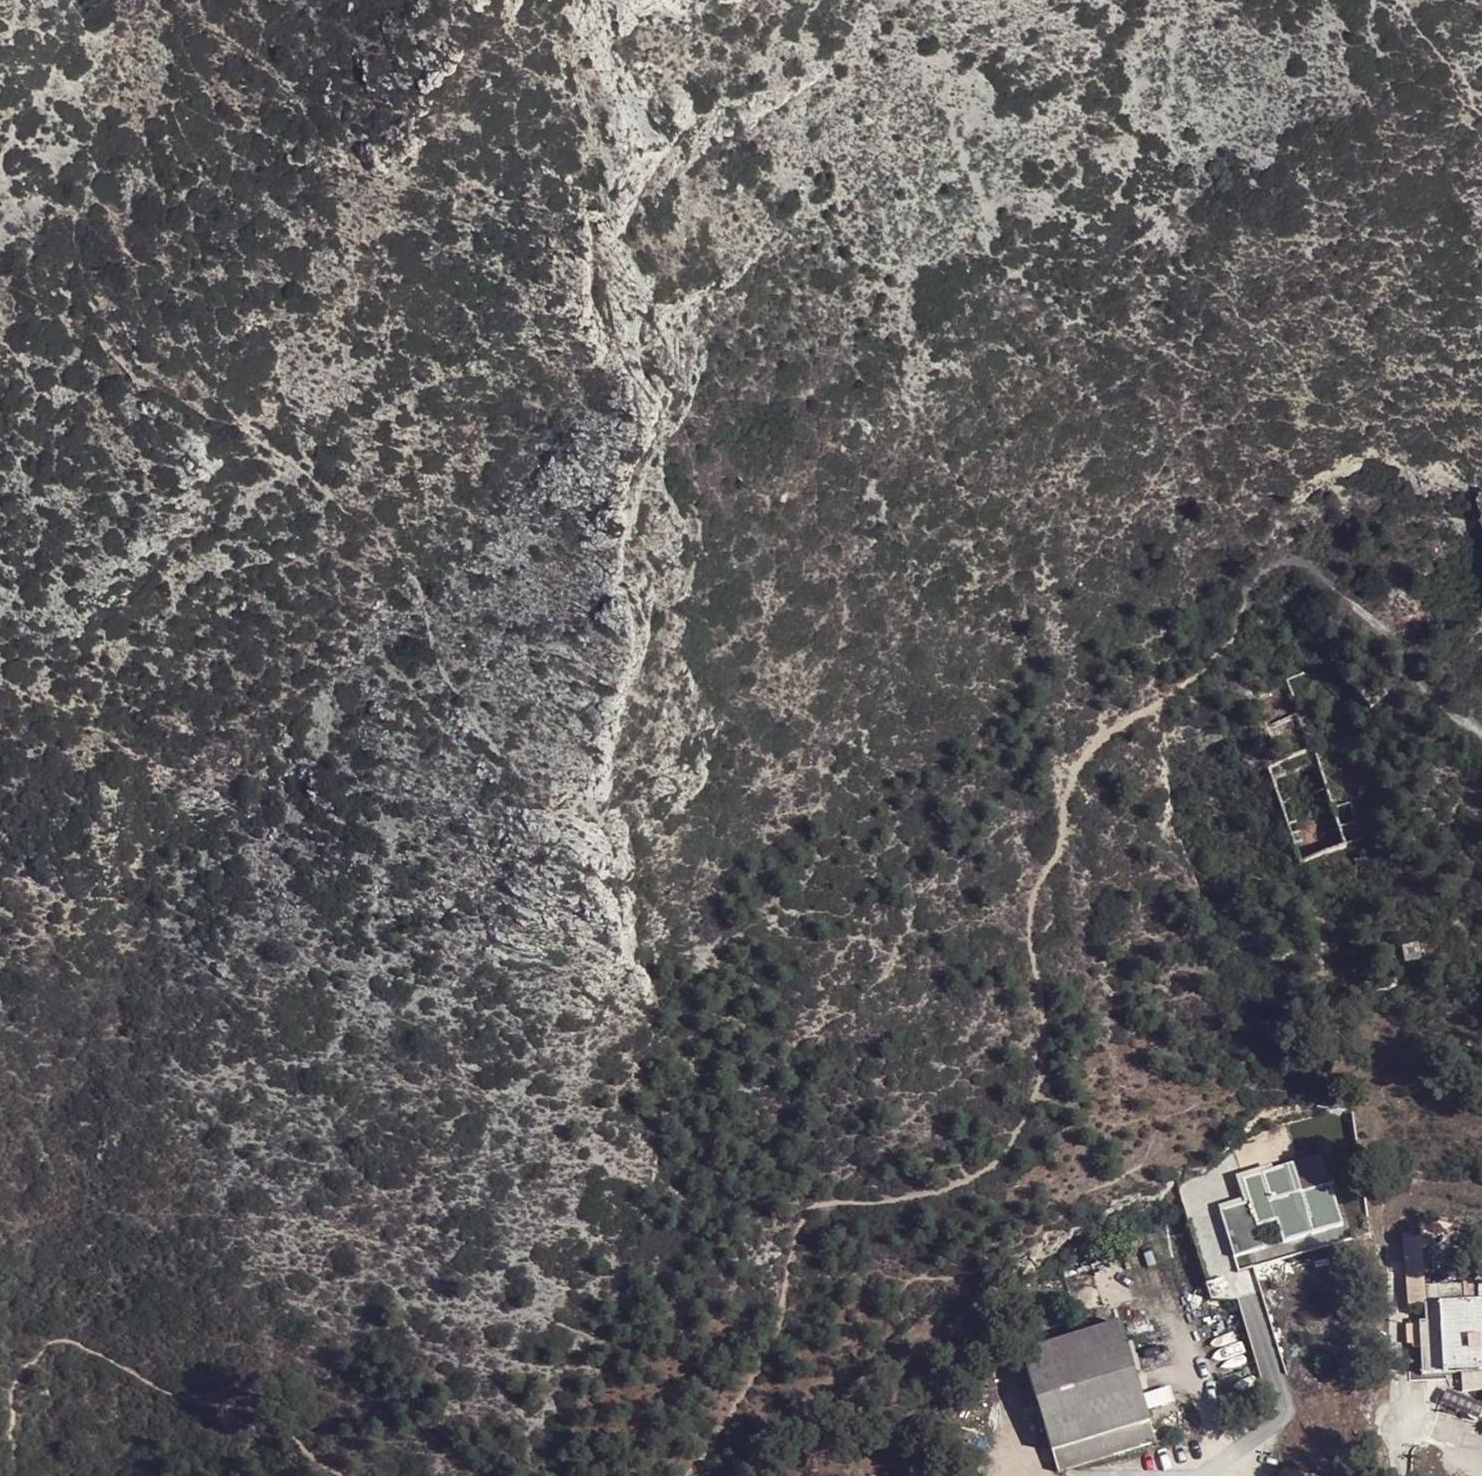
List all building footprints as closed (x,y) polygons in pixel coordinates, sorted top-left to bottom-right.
[(1261,681),(1283,754),(1312,743),(1288,670),(1261,681)] [(1268,759),(1301,859),(1330,850),(1347,842),(1335,809),(1312,743),(1283,754),(1268,759)] [(1356,802),(1335,809),(1347,842),(1367,835),(1356,802)] [(1341,1223),(1330,1178),(1299,1185),(1292,1159),(1239,1171),(1247,1202),(1219,1209),(1229,1250),(1341,1223)] [(1076,1310),(1100,1305),(1093,1268),(1069,1273),(1076,1310)] [(1407,1287),(1408,1304),(1425,1302),(1427,1320),(1420,1320),(1419,1323),(1408,1323),(1409,1346),(1420,1345),(1423,1373),(1463,1370),(1466,1390),(1481,1389),(1481,1298),(1463,1299),(1463,1283),(1407,1287)] [(1022,1348),(1052,1447),(1147,1419),(1117,1319),(1022,1348)] [(1147,1419),(1052,1447),(1061,1473),(1155,1445),(1147,1419)]
